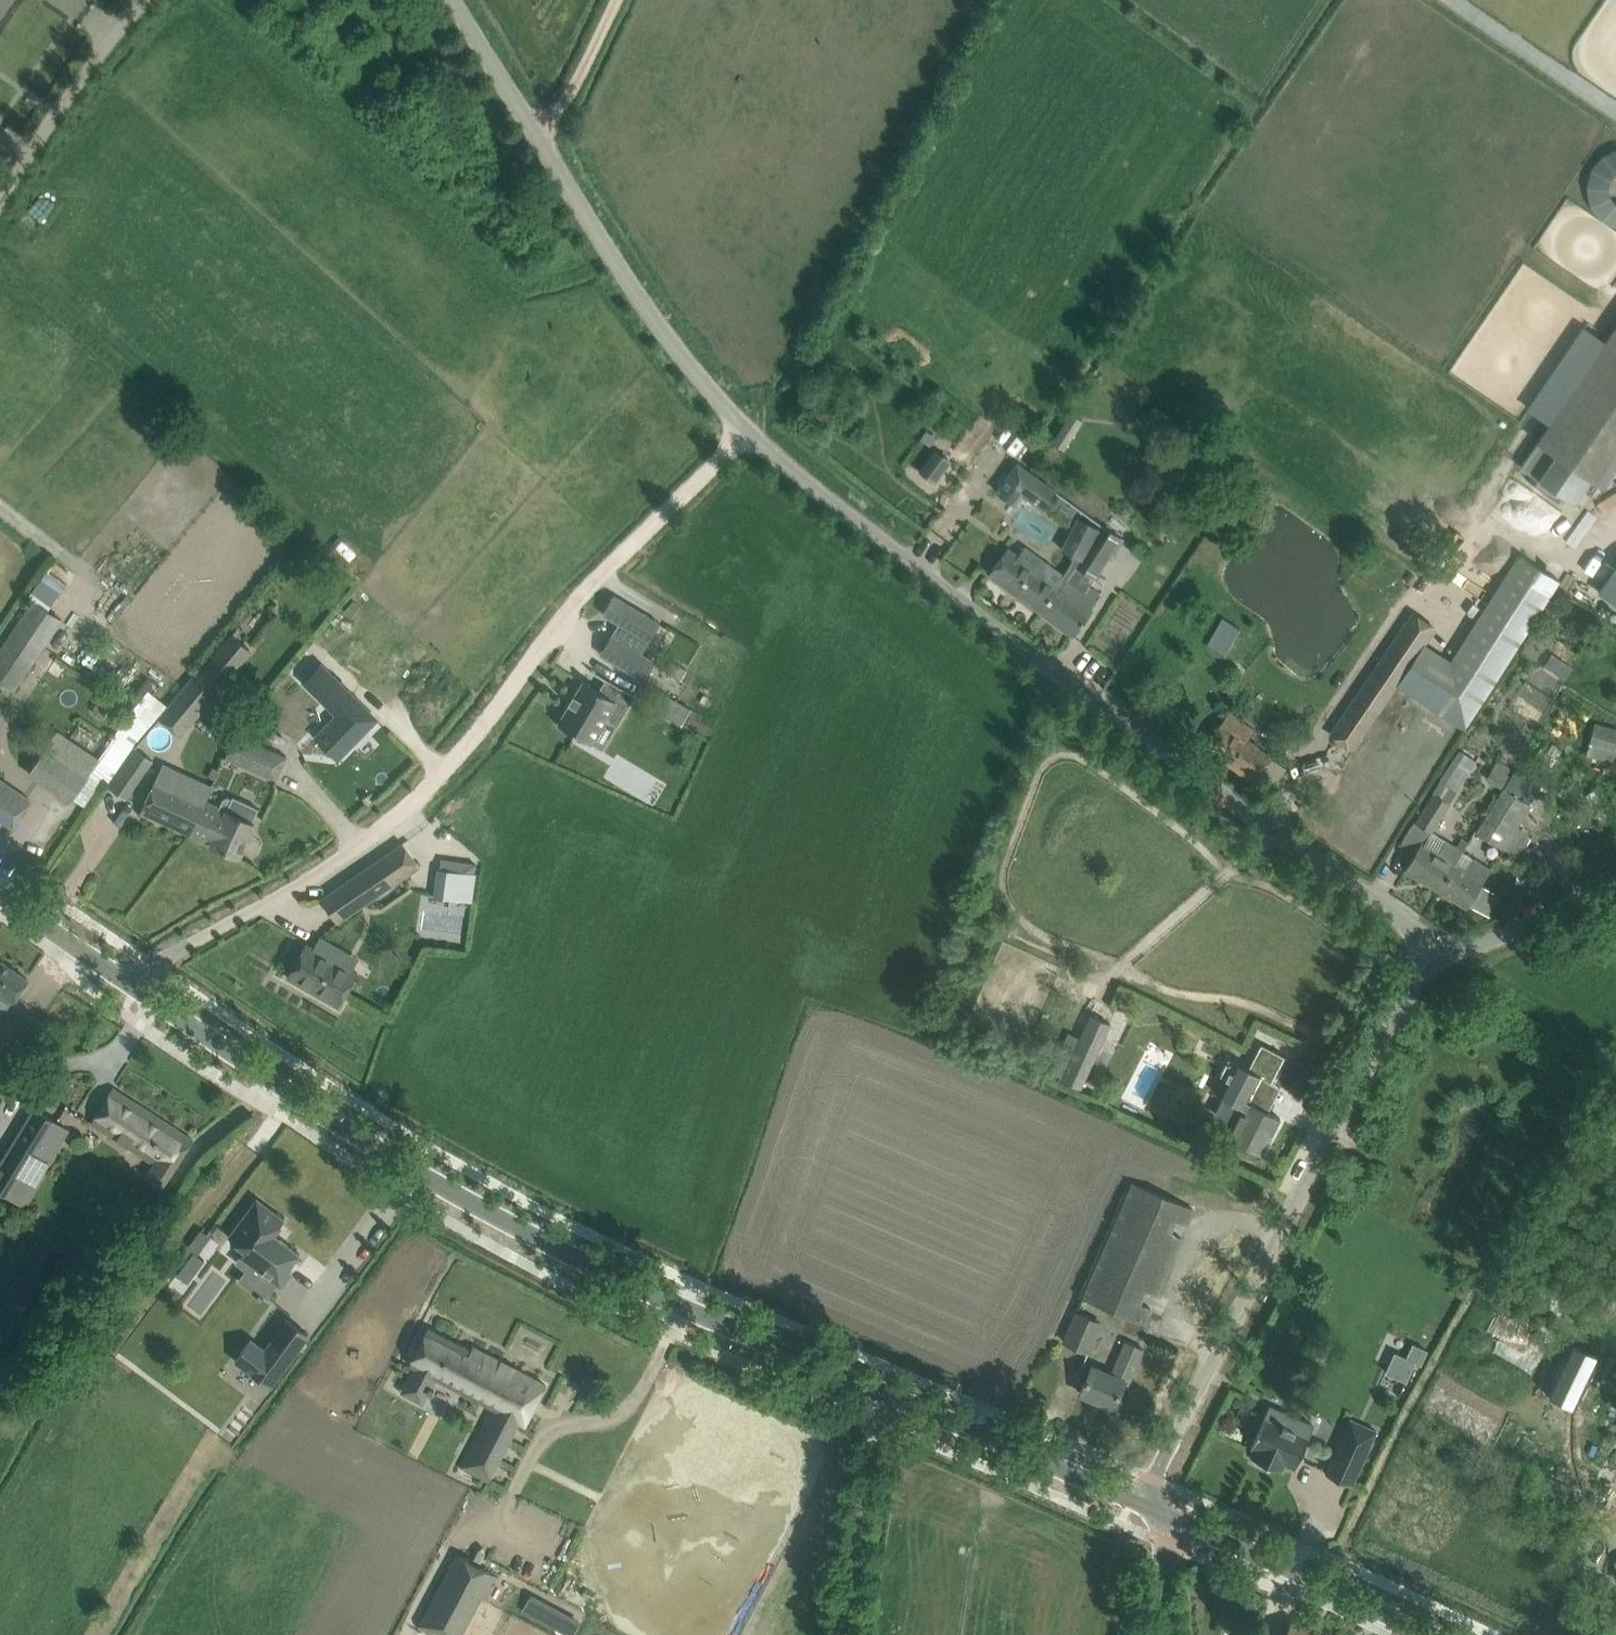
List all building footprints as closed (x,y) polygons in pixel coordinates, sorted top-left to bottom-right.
[(1615,445),(1615,427),(1569,395),(1520,466),(1574,503),(1593,475),(1595,476),(1615,445)] [(1168,440),(1180,424),(1156,406),(1144,422),(1168,440)] [(1083,419),(1070,411),(1052,440),(1064,448),(1083,419)] [(1194,456),(1201,446),(1189,437),(1182,447),(1194,456)] [(934,448),(918,471),(935,483),(952,461),(934,448)] [(1019,462),(997,490),(1015,504),(1022,493),(1043,508),(1056,490),(1019,462)] [(1041,537),(1048,522),(1022,509),(1015,524),(1041,537)] [(1093,542),(1100,528),(1078,517),(1062,548),(1077,555),(1064,573),(1025,545),(1018,555),(1008,548),(1001,556),(989,573),(1042,613),(1061,587),(1078,566),(1093,542)] [(1102,524),(1100,528),(1093,542),(1078,566),(1061,587),(1042,613),(1073,636),(1092,610),(1091,609),(1102,594),(1089,585),(1094,578),(1096,579),(1110,554),(1114,556),(1125,539),(1121,536),(1121,535),(1102,524)] [(1438,648),(1408,693),(1467,730),(1559,584),(1561,581),(1560,580),(1517,553),(1452,657),(1438,648)] [(1599,591),(1615,602),(1615,564),(1599,591)] [(57,603),(70,581),(49,568),(35,590),(57,603)] [(614,595),(603,613),(620,623),(612,635),(631,647),(639,634),(649,640),(660,622),(632,606),(614,595)] [(43,607),(34,601),(0,650),(0,683),(12,691),(61,619),(43,607)] [(1397,686),(1437,626),(1413,610),(1328,736),(1353,753),(1397,686)] [(1223,656),(1240,628),(1220,616),(1203,644),(1223,656)] [(611,635),(600,653),(644,679),(655,661),(631,647),(612,635),(611,635)] [(159,717),(159,718),(181,737),(221,690),(217,686),(249,649),(235,638),(204,675),(198,670),(159,717)] [(691,648),(681,642),(671,658),(681,665),(691,648)] [(1564,678),(1572,666),(1553,652),(1544,664),(1564,678)] [(320,664),(304,682),(338,715),(317,737),(339,758),(377,718),(320,664)] [(558,723),(590,742),(605,717),(617,725),(635,695),(622,687),(606,678),(599,690),(584,681),(558,723)] [(673,719),(683,702),(665,692),(655,709),(673,719)] [(133,747),(151,726),(132,710),(100,759),(92,771),(106,780),(109,782),(133,747)] [(1255,730),(1245,723),(1229,712),(1217,728),(1204,745),(1254,782),(1267,765),(1272,758),(1248,739),(1255,730)] [(1615,751),(1615,750),(1615,730),(1594,724),(1589,744),(1615,751)] [(29,773),(71,802),(92,771),(100,759),(58,730),(29,773)] [(276,781),(287,757),(257,743),(246,767),(276,781)] [(126,799),(152,760),(133,747),(109,782),(107,786),(126,799)] [(1490,777),(1505,785),(1514,766),(1500,759),(1490,777)] [(1477,831),(1484,835),(1503,846),(1529,803),(1528,803),(1538,787),(1514,773),(1504,788),(1477,831)] [(150,792),(141,811),(190,834),(239,857),(255,824),(252,822),(259,808),(233,797),(232,799),(227,797),(222,799),(219,806),(206,800),(212,787),(192,778),(186,791),(156,777),(150,792)] [(24,808),(30,799),(0,779),(0,818),(11,826),(24,808)] [(1450,802),(1456,792),(1441,783),(1416,823),(1433,833),(1451,803),(1450,802)] [(1439,890),(1462,851),(1445,841),(1439,851),(1422,841),(1405,869),(1439,890)] [(419,866),(403,842),(322,898),(338,921),(419,866)] [(1462,851),(1439,890),(1468,907),(1470,903),(1487,914),(1497,897),(1480,886),(1491,869),(1473,858),(1462,851)] [(471,901),(475,873),(437,869),(433,896),(469,900),(471,901)] [(339,1005),(349,987),(358,972),(318,950),(321,945),(316,942),(313,947),(306,943),(287,976),(339,1005)] [(9,1004),(12,999),(13,1000),(27,978),(0,960),(0,998),(9,1004)] [(1090,1015),(1062,1077),(1081,1086),(1109,1023),(1090,1015)] [(1244,1107),(1229,1136),(1262,1153),(1280,1118),(1248,1101),(1261,1076),(1271,1081),(1285,1055),(1262,1043),(1249,1068),(1235,1061),(1218,1093),(1244,1107)] [(113,1087),(101,1105),(90,1122),(154,1163),(146,1176),(162,1187),(193,1139),(113,1087)] [(0,1165),(0,1189),(12,1196),(24,1177),(35,1185),(63,1138),(70,1127),(37,1106),(29,1118),(0,1165)] [(1186,1225),(1193,1209),(1131,1182),(1082,1296),(1144,1323),(1151,1307),(1138,1301),(1143,1289),(1156,1295),(1181,1237),(1168,1231),(1173,1219),(1186,1225)] [(257,1199),(229,1236),(248,1251),(240,1260),(247,1265),(260,1275),(263,1271),(278,1282),(281,1284),(291,1270),(289,1268),(300,1253),(274,1233),(284,1220),(257,1199)] [(205,1258),(193,1249),(177,1272),(188,1280),(205,1258)] [(1090,1353),(1103,1323),(1075,1311),(1062,1342),(1090,1353)] [(251,1339),(235,1360),(270,1386),(309,1333),(288,1318),(264,1349),(251,1339)] [(490,1407),(460,1466),(489,1481),(520,1422),(525,1424),(546,1384),(473,1346),(472,1349),(429,1327),(409,1365),(413,1367),(401,1391),(422,1402),(434,1379),(490,1407)] [(1127,1383),(1143,1347),(1127,1340),(1112,1375),(1092,1366),(1080,1392),(1113,1406),(1124,1381),(1127,1383)] [(1567,1342),(1543,1391),(1549,1393),(1548,1395),(1572,1406),(1572,1405),(1578,1407),(1601,1358),(1596,1356),(1597,1355),(1573,1343),(1572,1344),(1567,1342)] [(1406,1356),(1405,1358),(1415,1362),(1420,1365),(1427,1350),(1412,1343),(1406,1356)] [(1250,1455),(1257,1458),(1256,1462),(1267,1467),(1268,1464),(1281,1469),(1284,1463),(1295,1468),(1314,1425),(1270,1405),(1251,1448),(1253,1449),(1250,1455)] [(1325,1473),(1352,1485),(1377,1430),(1363,1424),(1354,1443),(1341,1437),(1325,1473)] [(1565,1513),(1569,1503),(1546,1494),(1542,1504),(1565,1513)] [(498,1575),(457,1553),(418,1626),(431,1633),(433,1629),(444,1634),(462,1634),(481,1598),(485,1600),(498,1575)] [(1284,1634),(1317,1634),(1290,1622),(1284,1634)]
